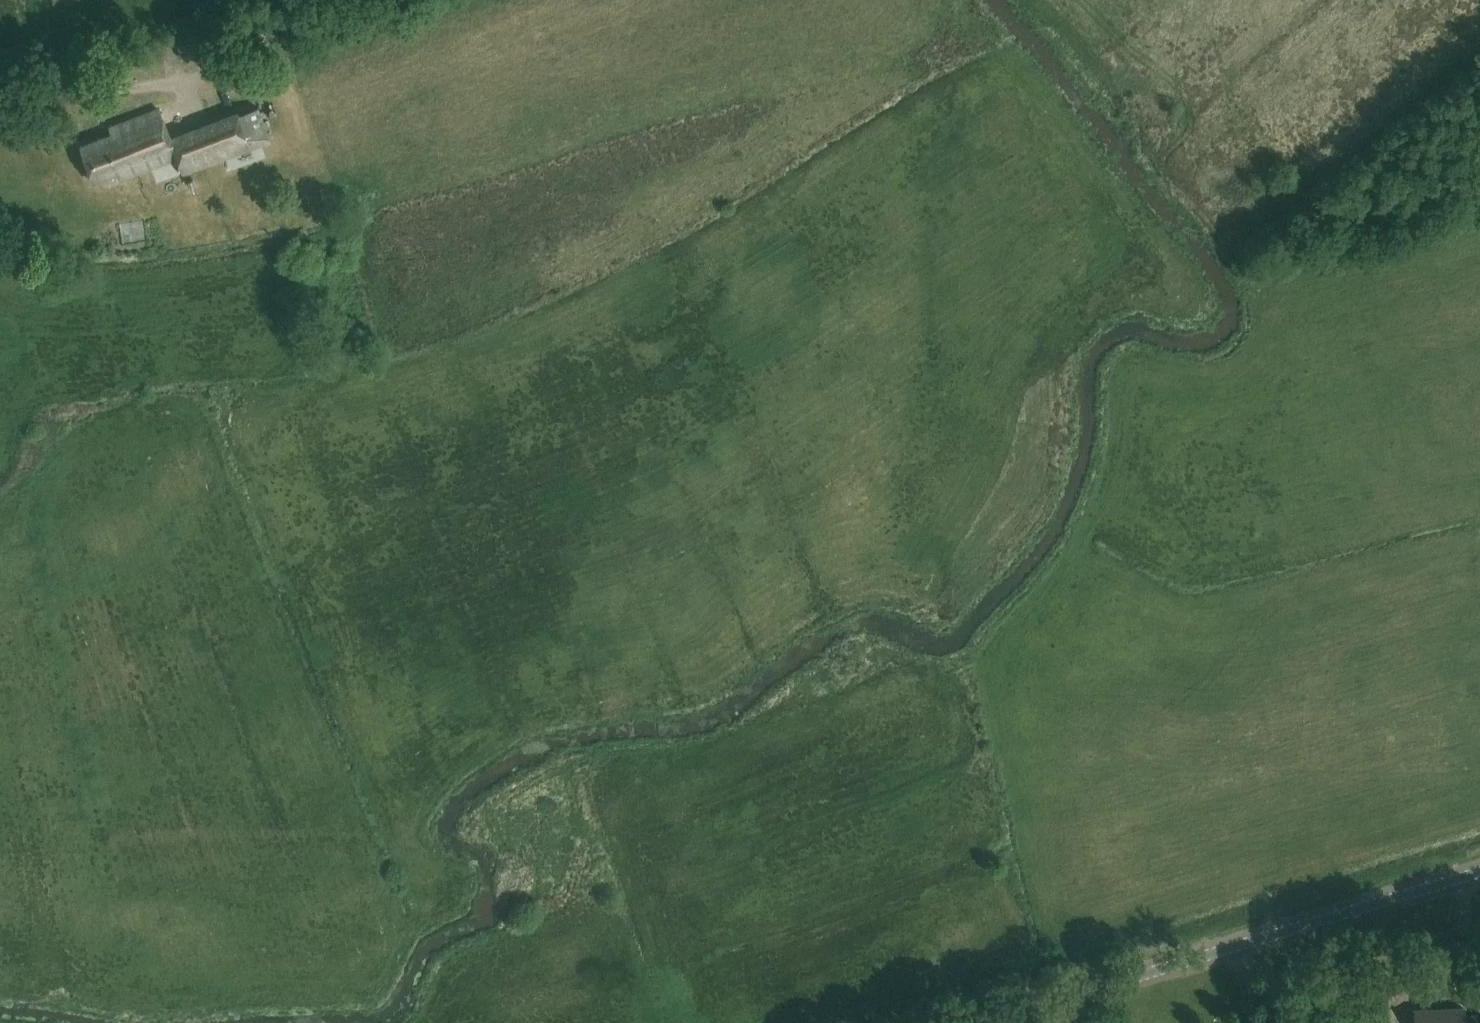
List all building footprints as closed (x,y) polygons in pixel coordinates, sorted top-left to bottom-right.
[(219,158),(270,139),(258,107),(170,140),(159,110),(110,129),(112,136),(81,147),(94,183),(118,174),(120,180),(176,159),(181,172),(219,158)] [(125,223),(126,243),(151,241),(149,221),(125,223)] [(1416,1008),(1416,1022),(1477,1022),(1477,1014),(1465,1014),(1464,1006),(1416,1008)]
